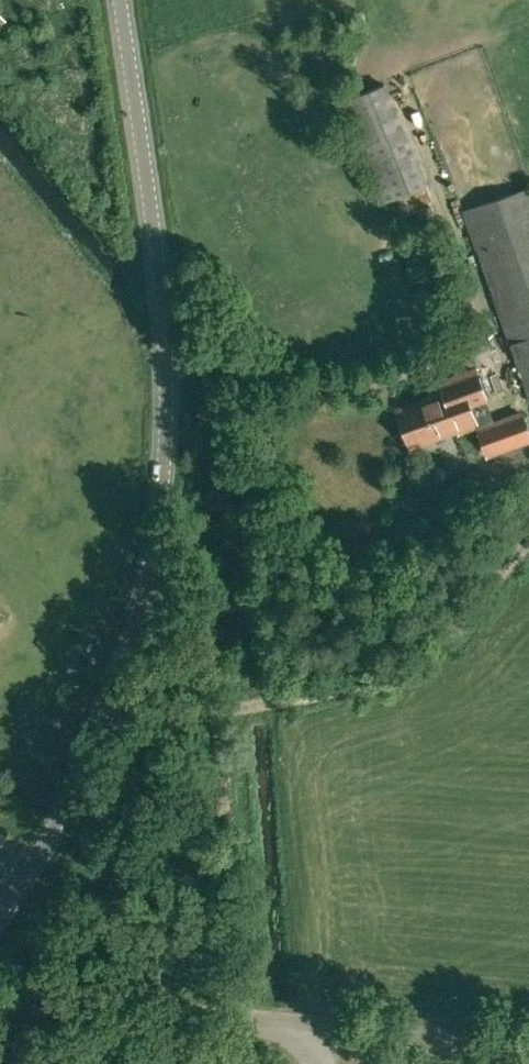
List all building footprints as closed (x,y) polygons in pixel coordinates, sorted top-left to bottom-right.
[(382,203),(427,185),(386,83),(341,100),(382,203)] [(489,287),(528,399),(528,186),(462,210),(478,255),(467,258),(479,291),(489,287)] [(471,404),(486,399),(476,370),(440,382),(444,393),(397,410),(410,445),(477,421),(471,404)] [(522,413),(478,428),(486,453),(528,439),(528,435),(522,413)]
